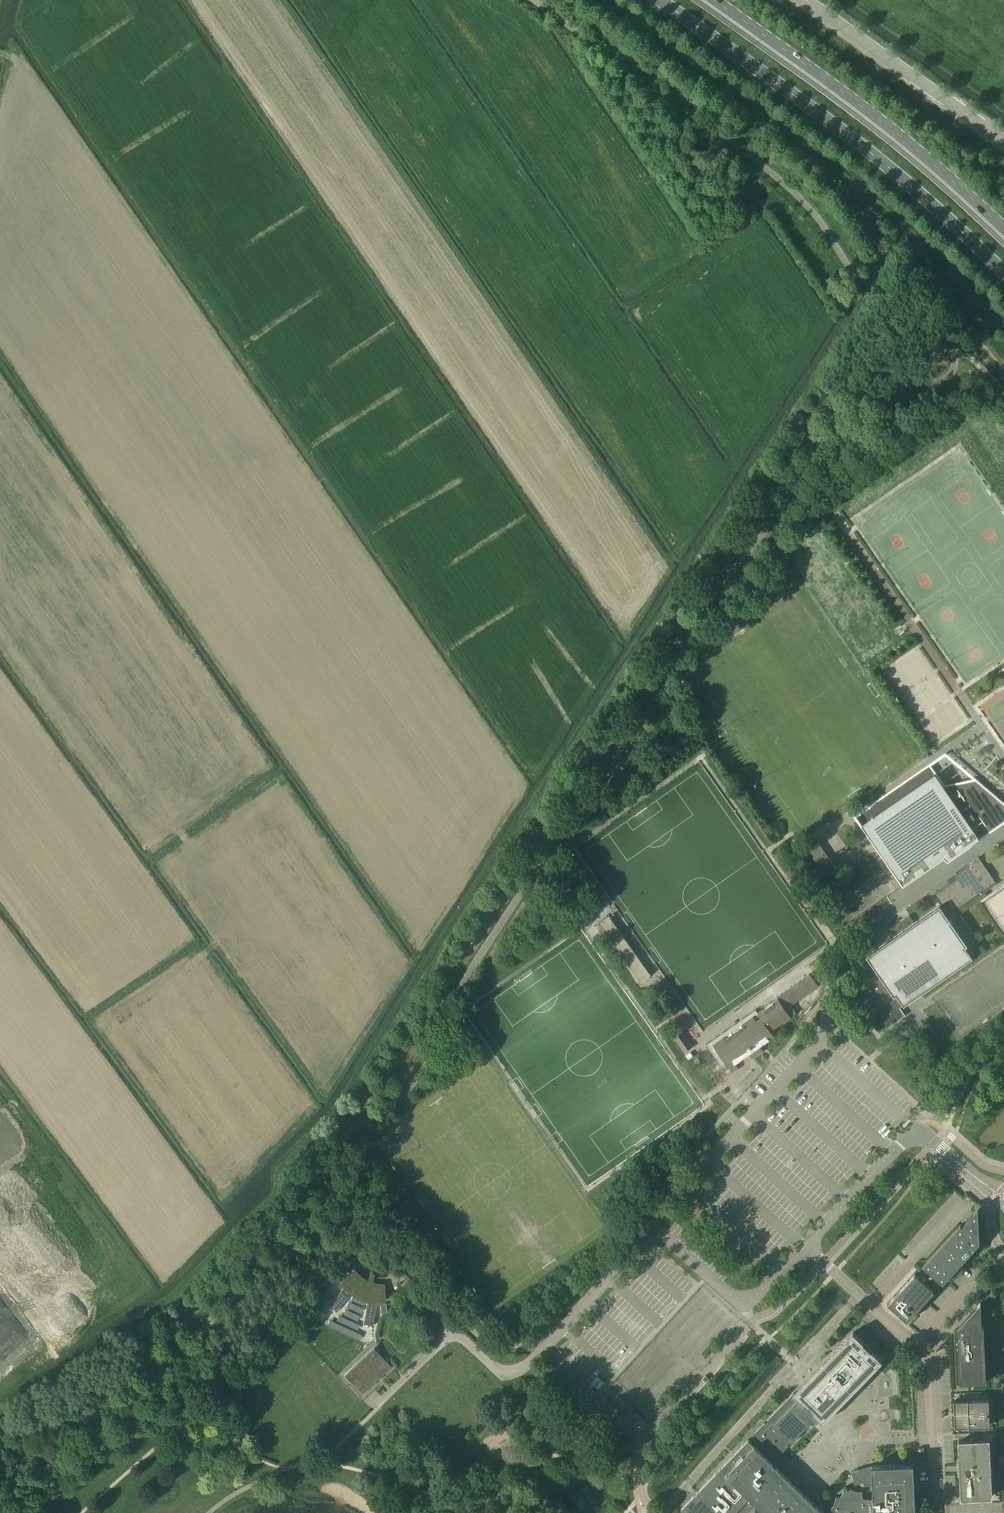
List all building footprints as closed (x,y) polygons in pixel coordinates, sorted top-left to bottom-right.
[(902,886),(942,858),(946,861),(1003,821),(1003,806),(974,781),(942,787),(928,766),(854,817),(902,886)] [(838,870),(816,838),(804,846),(826,879),(838,870)] [(967,950),(979,942),(959,914),(987,895),(984,892),(996,883),(978,857),(954,874),(956,878),(935,893),(942,903),(914,922),(909,915),(887,930),(892,938),(866,955),(878,973),(850,993),(879,1033),(905,1015),(898,1004),(902,1002),(904,1005),(973,957),(967,950)] [(774,1036),(773,1034),(770,1030),(790,1016),(777,998),(757,1012),(764,1022),(759,1026),(752,1016),(708,1047),(721,1065),(725,1062),(732,1072),(738,1068),(735,1063),(748,1053),(752,1058),(763,1051),(759,1046),(774,1036)] [(682,1031),(674,1037),(684,1051),(686,1050),(692,1045),(690,1043),(682,1031)] [(942,1283),(980,1242),(979,1241),(978,1212),(978,1207),(977,1207),(973,1212),(961,1225),(960,1224),(923,1265),(942,1283)] [(374,1282),(372,1281),(370,1280),(367,1279),(365,1278),(363,1277),(362,1277),(360,1274),(358,1273),(356,1271),(355,1269),(354,1269),(340,1279),(341,1280),(343,1283),(344,1284),(345,1285),(329,1305),(336,1311),(353,1291),(354,1292),(357,1294),(359,1295),(360,1296),(363,1297),(367,1298),(363,1324),(373,1325),(377,1300),(380,1300),(382,1300),(385,1300),(384,1282),(381,1282),(379,1282),(378,1282),(376,1282),(374,1282)] [(907,1320),(934,1291),(915,1274),(888,1303),(907,1320)] [(986,1381),(983,1326),(982,1326),(981,1309),(981,1302),(980,1302),(957,1327),(959,1383),(986,1381)] [(354,1317),(353,1316),(352,1315),(351,1314),(350,1314),(349,1314),(347,1314),(346,1314),(345,1315),(344,1316),(344,1317),(343,1318),(343,1319),(343,1320),(343,1321),(343,1322),(344,1323),(345,1324),(346,1325),(347,1325),(348,1325),(349,1325),(350,1325),(351,1325),(352,1324),(353,1323),(353,1322),(354,1321),(354,1320),(354,1319),(354,1318),(354,1317)] [(847,1397),(882,1360),(853,1331),(817,1368),(793,1393),(817,1416),(822,1422),(847,1397)] [(374,1348),(345,1376),(362,1394),(374,1382),(391,1366),(386,1361),(387,1360),(381,1353),(379,1354),(374,1348)] [(778,1467),(780,1465),(780,1458),(778,1456),(789,1445),(787,1443),(789,1441),(791,1442),(817,1416),(793,1393),(767,1419),(768,1421),(766,1423),(765,1422),(753,1434),(755,1435),(750,1440),(748,1439),(697,1492),(681,1508),(686,1512),(825,1512),(778,1467)] [(988,1425),(986,1399),(953,1400),(955,1427),(988,1425)] [(991,1496),(989,1439),(958,1440),(961,1498),(991,1496)] [(913,1463),(913,1462),(872,1465),(851,1471),(854,1479),(850,1487),(848,1489),(846,1486),(845,1486),(847,1489),(844,1489),(839,1496),(836,1496),(834,1503),(831,1506),(836,1512),(835,1512),(915,1512),(913,1463)]
